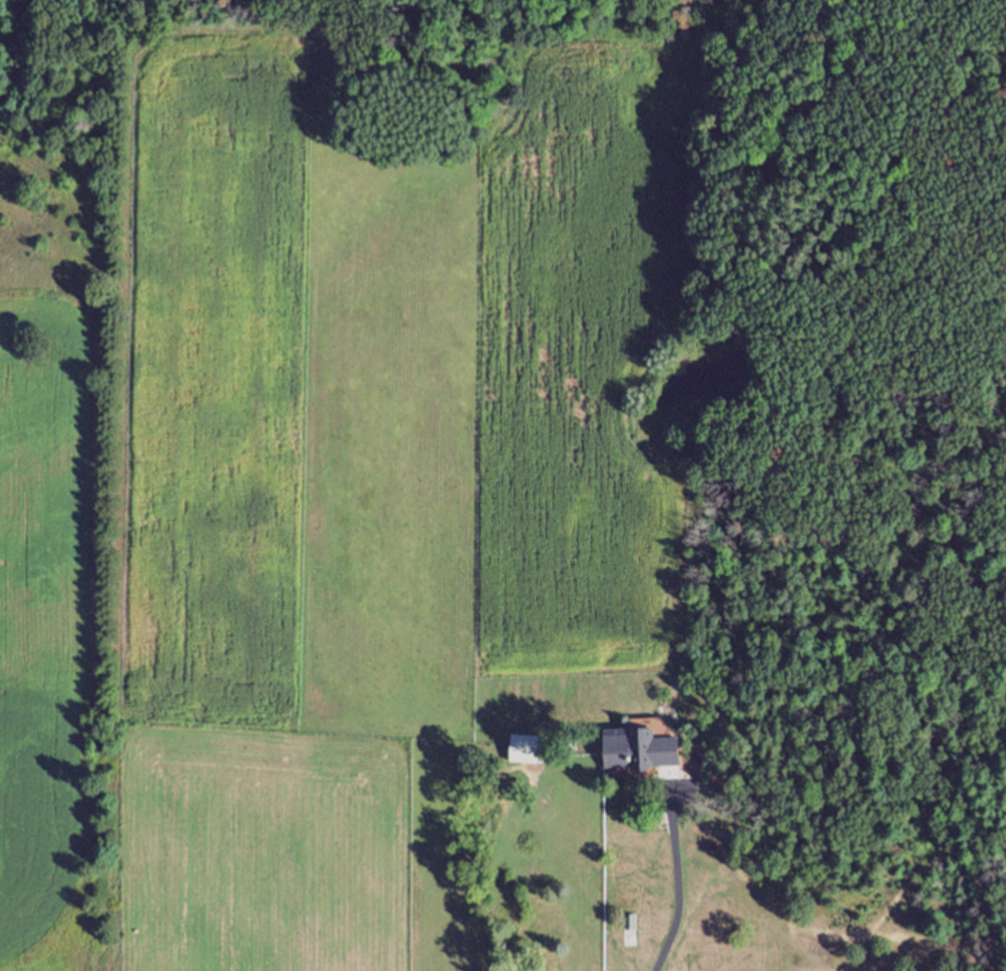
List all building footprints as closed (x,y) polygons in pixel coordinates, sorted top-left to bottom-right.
[(614,775),(656,774),(688,773),(687,744),(658,745),(658,736),(613,737),(614,775)] [(550,744),(517,743),(517,771),(549,771),(550,744)]
